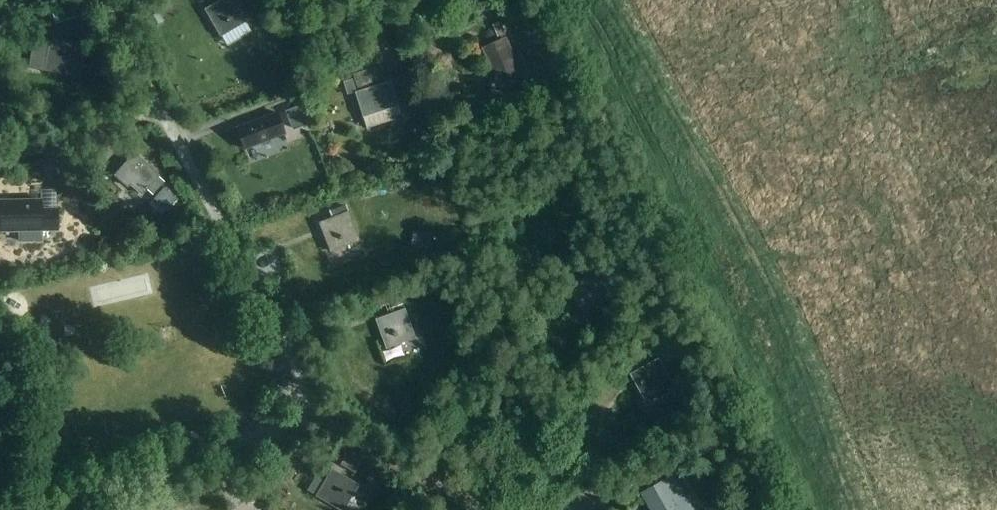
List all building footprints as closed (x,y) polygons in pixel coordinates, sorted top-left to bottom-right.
[(204,7),(219,34),(247,19),(237,0),(217,0),(204,7)] [(157,13),(147,18),(152,26),(162,21),(157,13)] [(501,21),(493,24),(498,37),(506,34),(501,21)] [(514,51),(507,35),(484,45),(500,86),(525,76),(519,61),(523,59),(519,49),(514,51)] [(79,76),(84,48),(76,46),(77,42),(49,38),(45,62),(69,66),(67,74),(79,76)] [(373,67),(353,74),(357,87),(377,81),(373,67)] [(345,94),(354,92),(350,80),(342,83),(345,94)] [(397,104),(397,103),(390,81),(354,92),(365,127),(389,120),(386,108),(397,104)] [(304,98),(300,89),(293,91),(297,101),(304,98)] [(306,124),(298,105),(284,110),(292,130),(306,124)] [(276,111),(235,127),(243,149),(285,133),(276,111)] [(402,117),(389,128),(400,141),(413,130),(402,117)] [(158,175),(133,153),(114,175),(127,186),(130,183),(142,194),(147,188),(153,193),(163,182),(157,176),(158,175)] [(41,231),(58,230),(57,207),(55,207),(40,207),(40,199),(0,200),(0,226),(18,226),(19,242),(41,241),(41,231)] [(330,251),(360,239),(348,209),(318,220),(330,251)] [(414,230),(412,248),(428,251),(431,232),(414,230)] [(585,312),(624,290),(609,263),(570,285),(585,312)] [(399,287),(380,294),(384,304),(403,298),(399,287)] [(407,308),(377,318),(387,348),(417,337),(407,308)] [(630,373),(649,405),(672,391),(675,397),(686,390),(679,378),(673,381),(659,357),(630,373)] [(342,509),(358,482),(331,466),(315,494),(342,509)] [(695,509),(674,473),(667,477),(642,491),(653,509),(694,509),(695,509)] [(99,509),(112,509),(109,501),(97,505),(99,509)]
